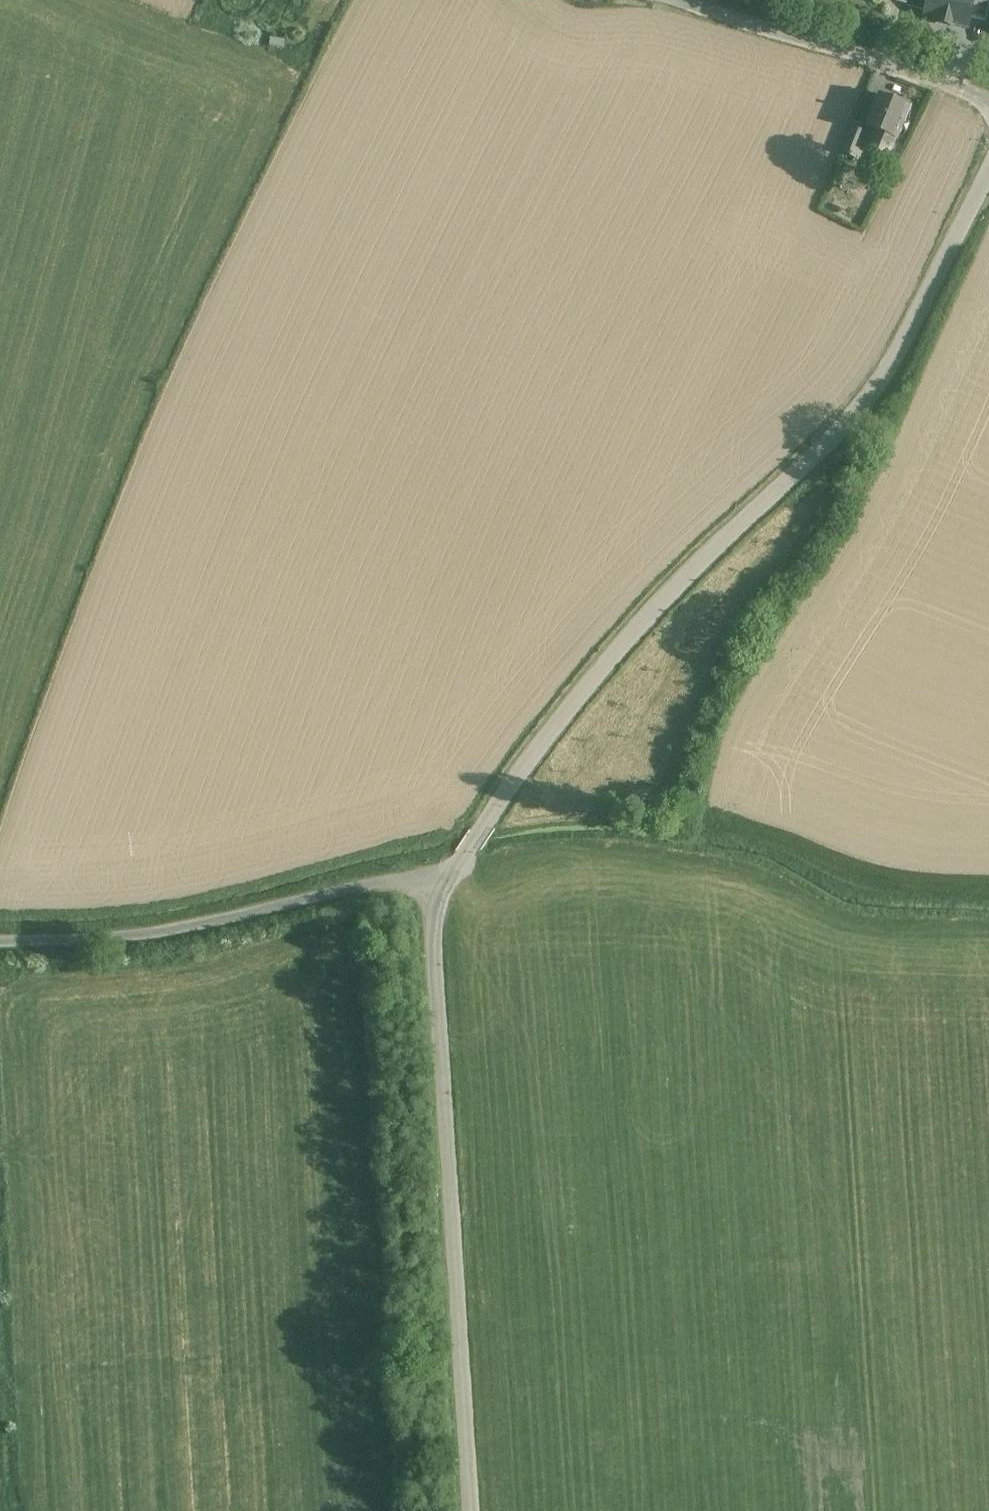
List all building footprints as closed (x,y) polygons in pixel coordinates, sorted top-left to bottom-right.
[(925,16),(940,20),(939,22),(942,23),(943,20),(951,22),(950,25),(953,26),(953,23),(968,27),(975,0),(930,0),(925,16)] [(910,107),(881,95),(868,127),(876,131),(897,139),(910,107)] [(897,139),(876,131),(869,149),(889,158),(897,139)]
